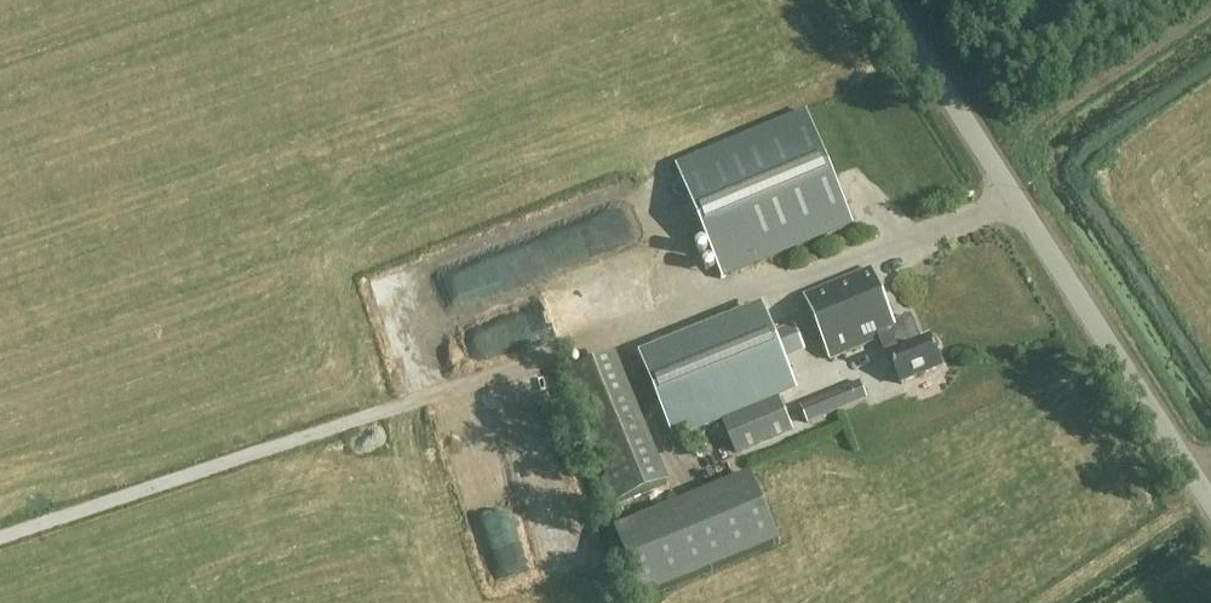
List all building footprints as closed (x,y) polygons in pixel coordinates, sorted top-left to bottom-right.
[(856,222),(808,110),(678,165),(726,278),(856,222)] [(895,323),(872,268),(805,296),(831,359),(881,338),(888,355),(890,354),(902,383),(943,366),(930,334),(921,338),(912,316),(895,323)] [(606,285),(585,294),(591,308),(612,299),(606,285)] [(544,330),(564,323),(553,293),(534,300),(544,330)] [(675,442),(723,421),(780,397),(781,398),(797,391),(785,360),(806,352),(796,325),(775,333),(764,304),(690,334),(687,326),(668,333),(672,341),(639,354),(675,442)] [(669,484),(617,355),(564,377),(616,506),(669,484)] [(869,398),(862,380),(803,404),(810,422),(869,398)] [(515,390),(500,398),(508,412),(523,404),(515,390)] [(781,398),(780,397),(723,421),(737,454),(794,429),(781,398)] [(719,442),(698,454),(711,478),(732,467),(719,442)] [(780,544),(750,472),(614,528),(643,600),(780,544)] [(572,568),(589,558),(574,532),(557,542),(572,568)]
